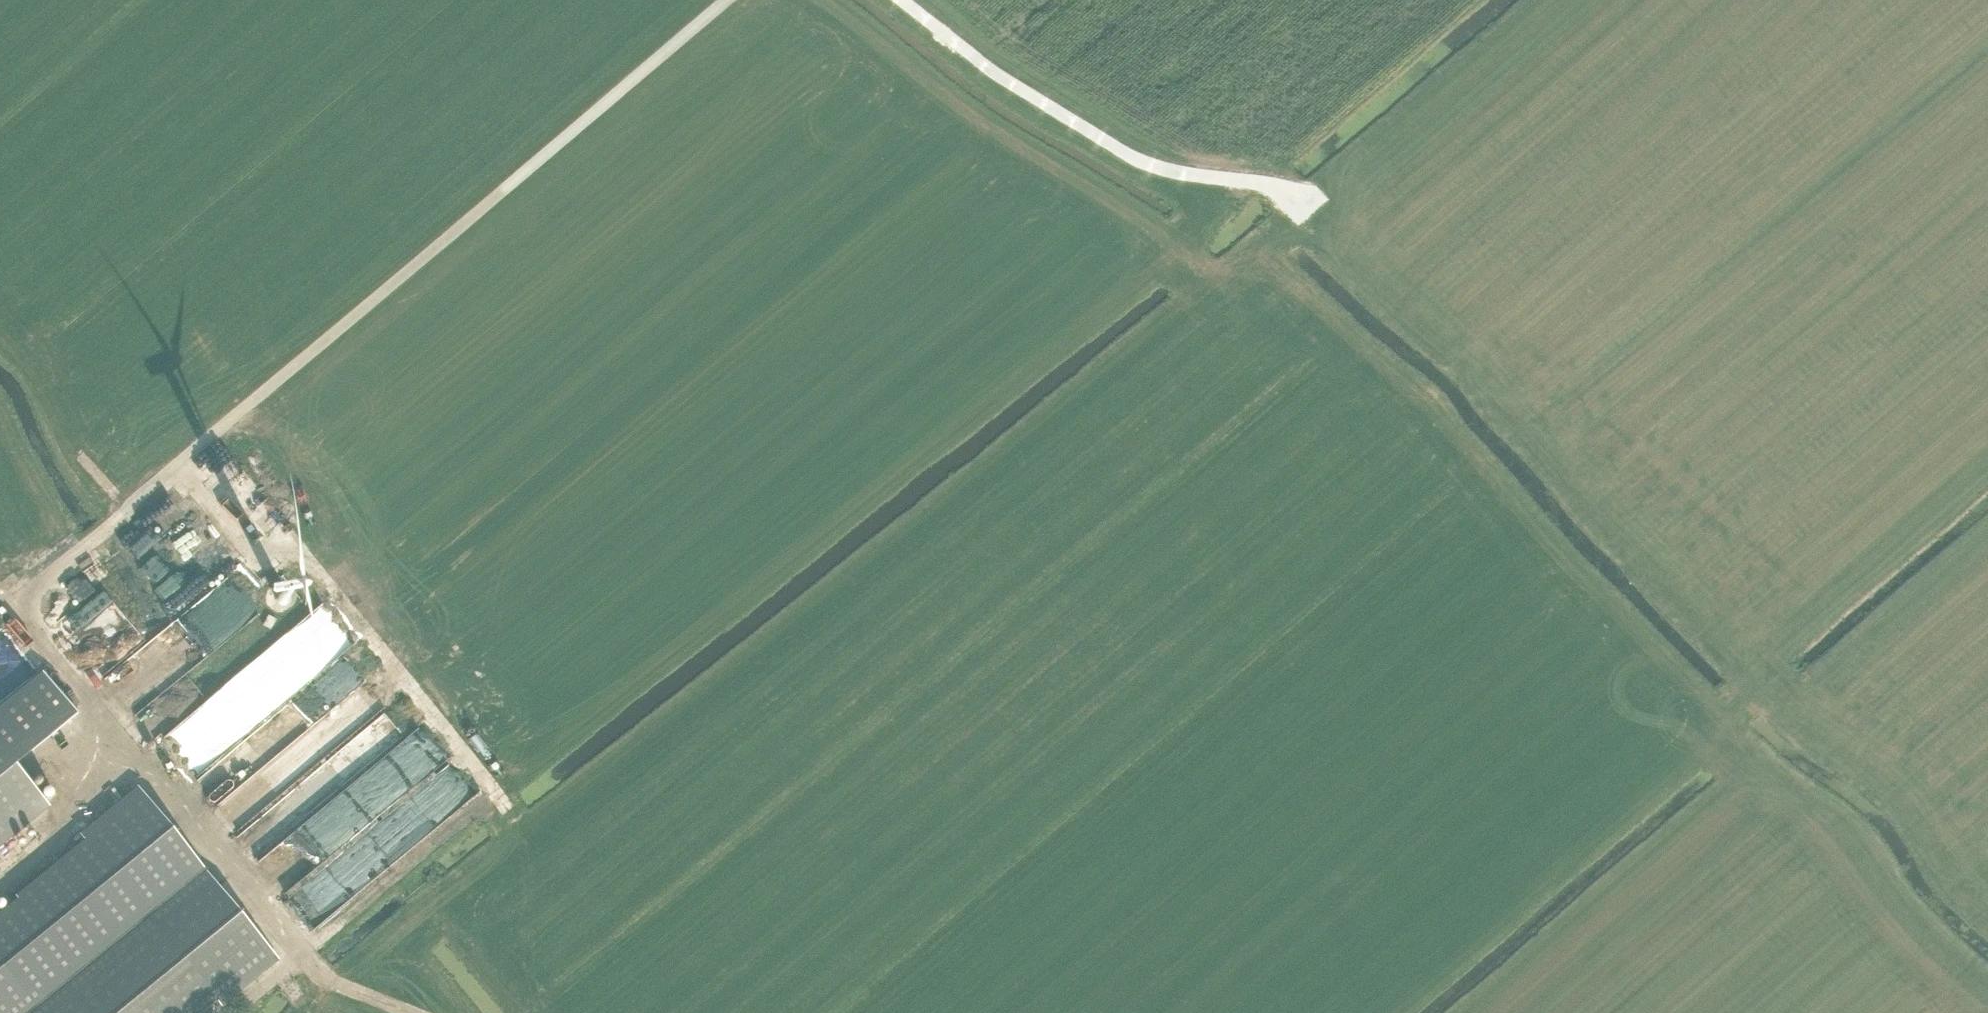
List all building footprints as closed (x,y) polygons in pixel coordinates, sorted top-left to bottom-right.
[(101,579),(67,607),(91,635),(108,620),(125,640),(130,636),(136,643),(147,634),(101,579)] [(143,684),(183,684),(183,705),(198,705),(198,672),(182,672),(182,629),(143,629),(143,684)] [(264,854),(395,727),(380,711),(390,701),(336,645),(333,647),(339,654),(284,708),(305,729),(263,769),(272,778),(270,781),(283,794),(243,832),(264,854)] [(45,809),(0,754),(0,845),(45,809)] [(437,776),(414,797),(430,815),(429,816),(436,825),(461,803),(437,776)] [(208,874),(137,787),(0,898),(0,1012),(40,1012),(38,1012),(208,874)] [(203,983),(214,997),(270,950),(208,874),(38,1012),(40,1012),(166,1012),(203,983)]
